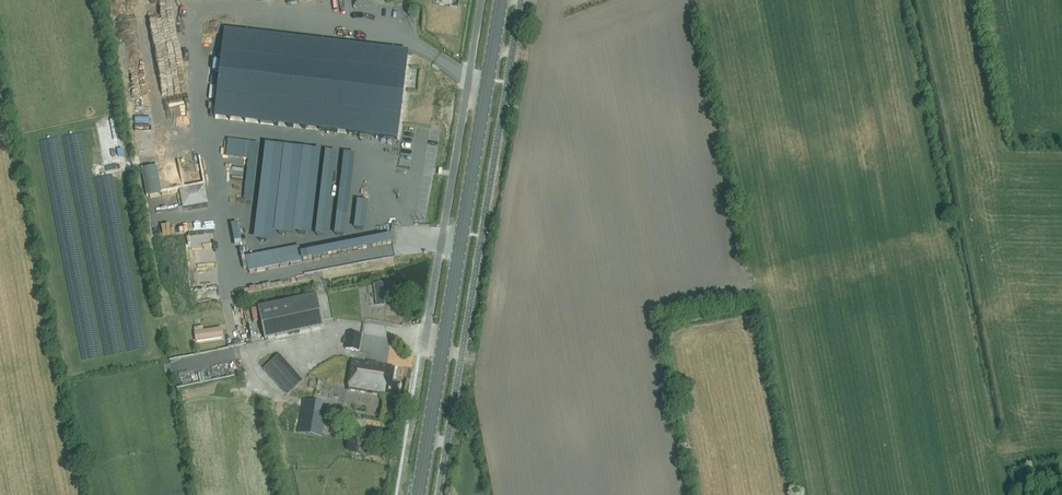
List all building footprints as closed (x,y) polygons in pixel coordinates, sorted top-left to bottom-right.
[(224,31),(219,75),(280,82),(338,88),(343,45),(224,31)] [(280,82),(275,125),(359,135),(371,137),(397,140),(407,53),(343,45),(338,88),(280,82)] [(275,125),(280,82),(219,75),(214,118),(275,125)] [(299,185),(317,187),(321,152),(303,150),(299,185)] [(325,151),(315,235),(327,237),(337,152),(325,151)] [(344,153),(334,235),(346,236),(355,154),(344,153)] [(230,164),(231,172),(288,164),(287,155),(230,164)] [(187,191),(191,207),(204,203),(200,188),(187,191)] [(357,201),(354,229),(366,230),(369,202),(357,201)] [(394,243),(393,235),(311,250),(313,258),(394,243)] [(300,244),(245,256),(248,271),(303,260),(300,244)] [(382,284),(374,285),(376,307),(385,306),(382,284)] [(314,296),(255,309),(263,341),(321,328),(314,296)] [(224,328),(204,330),(206,342),(225,340),(224,328)] [(357,351),(359,336),(347,335),(345,349),(357,351)] [(280,354),(270,362),(275,368),(284,360),(280,354)] [(381,365),(350,360),(351,359),(350,359),(345,393),(346,391),(380,396),(380,394),(397,397),(398,384),(390,383),(393,369),(381,367),(381,365)] [(275,368),(270,362),(263,368),(287,395),(303,381),(284,360),(275,368)] [(326,415),(301,411),(298,433),(322,437),(326,415)]
